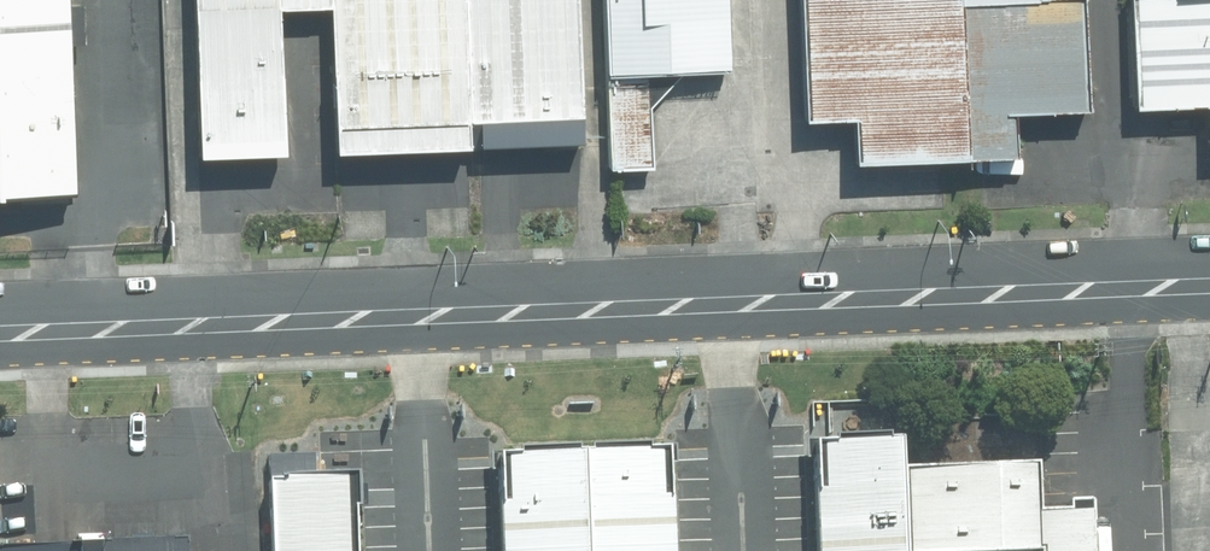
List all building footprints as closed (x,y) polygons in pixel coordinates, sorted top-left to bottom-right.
[(77,200),(70,0),(0,0),(0,203),(77,200)] [(319,11),(318,0),(180,0),(186,157),(271,154),(266,13),(319,11)] [(324,131),(577,122),(574,0),(320,0),(324,131)] [(597,79),(721,73),(719,0),(594,0),(597,79)] [(952,0),(790,0),(795,126),(822,125),(842,125),(844,169),(958,165),(952,0)] [(958,165),(1005,162),(1003,118),(1078,115),(1074,1),(1028,3),(1028,0),(952,0),(958,165)] [(1125,114),(1200,112),(1201,155),(1209,154),(1209,0),(1121,0),(1125,114)] [(889,447),(798,450),(802,550),(892,550),(889,477),(889,447)] [(570,458),(573,550),(657,550),(653,455),(570,458)] [(486,462),(489,550),(573,550),(570,458),(486,462)] [(889,477),(892,550),(1081,550),(1080,513),(1025,515),(1023,472),(889,477)] [(262,488),(264,550),(350,550),(348,486),(262,488)]
